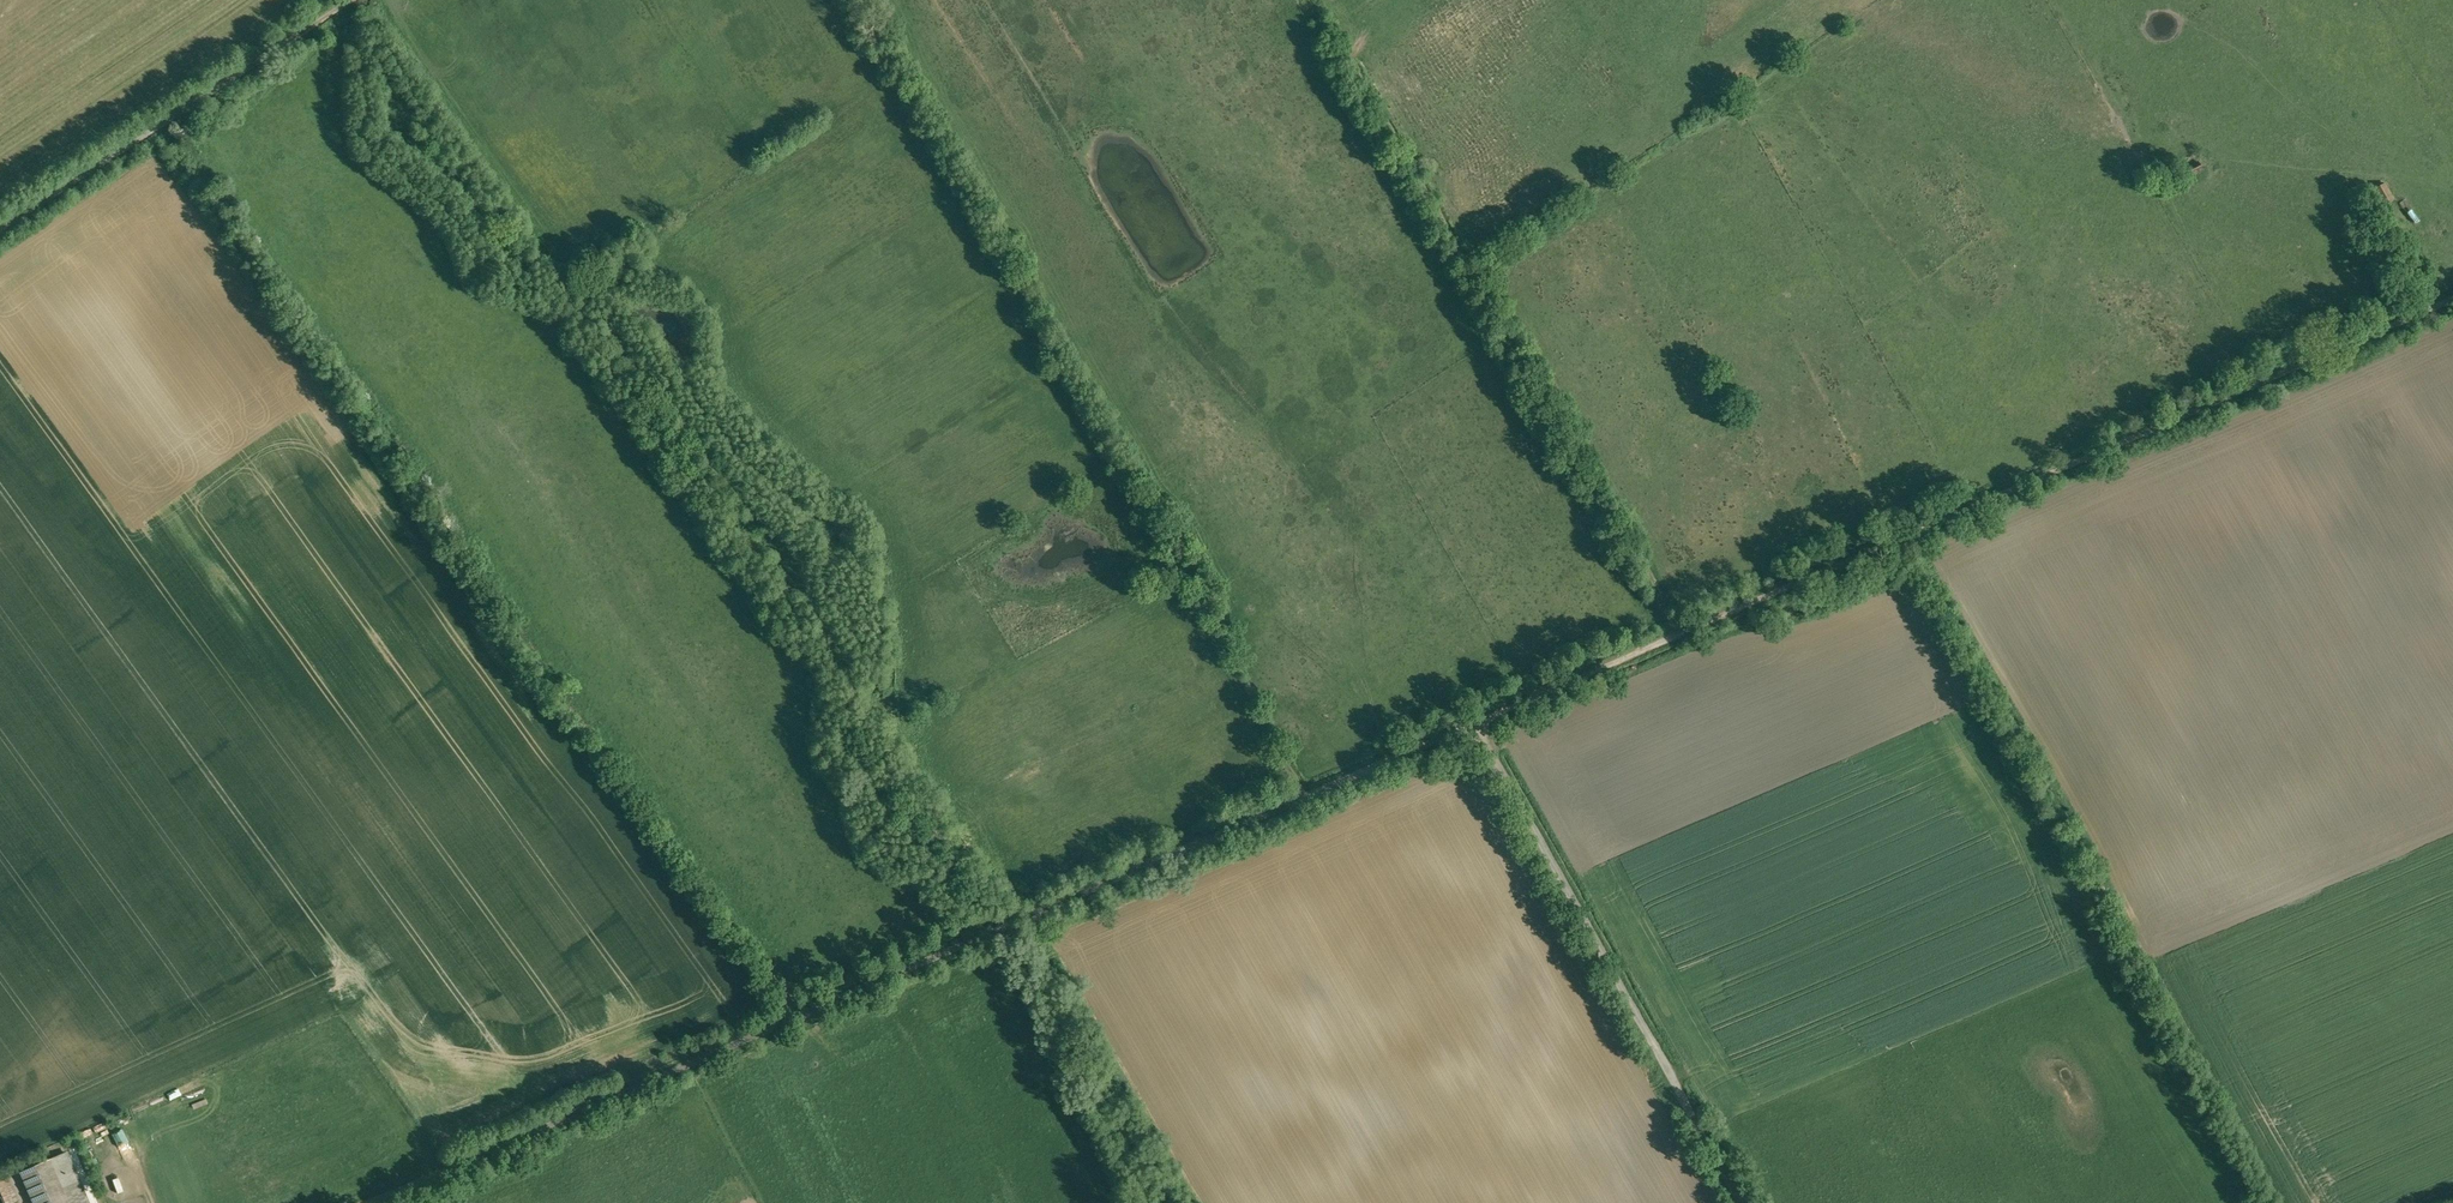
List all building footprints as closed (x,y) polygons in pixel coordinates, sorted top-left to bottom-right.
[(2197,164),(2186,169),(2189,176),(2200,170),(2197,164)] [(2379,205),(2392,198),(2384,181),(2370,188),(2379,205)] [(1202,593),(1211,606),(1219,600),(1211,588),(1202,593)] [(63,1154),(24,1173),(39,1202),(86,1202),(63,1154)] [(22,1199),(12,1174),(0,1179),(0,1183),(5,1195),(0,1197),(0,1202),(13,1202),(22,1199)]
